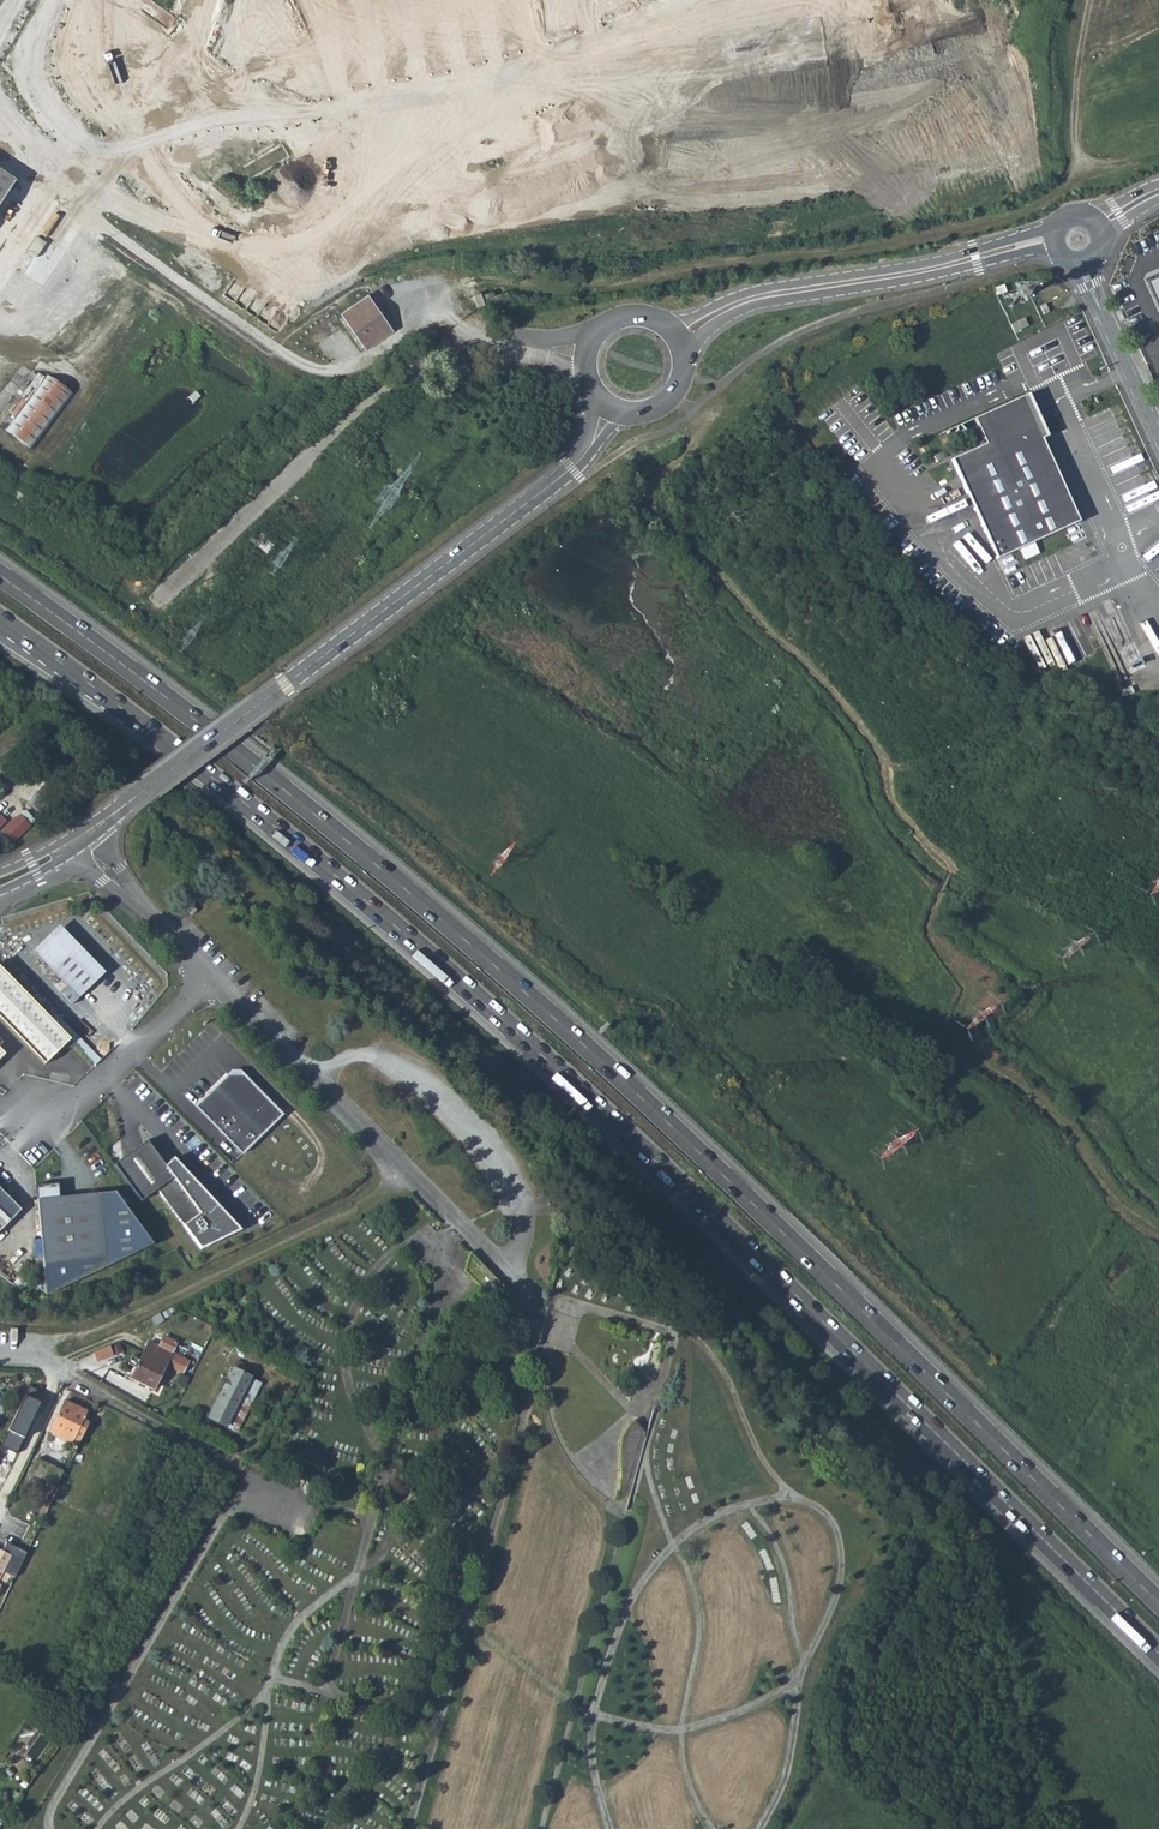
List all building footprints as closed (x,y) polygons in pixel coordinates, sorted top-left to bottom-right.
[(15,189),(0,178),(0,211),(15,189)] [(34,239),(26,249),(36,255),(44,245),(34,239)] [(33,259),(36,255),(26,249),(24,254),(33,259)] [(1158,309),(1158,273),(1146,278),(1158,309)] [(1003,284),(994,288),(998,295),(1006,291),(1003,284)] [(489,292),(481,294),(486,311),(507,304),(504,295),(491,298),(489,292)] [(359,293),(332,313),(358,347),(385,326),(359,293)] [(1050,312),(1046,303),(1040,306),(1044,315),(1050,312)] [(1122,309),(1117,311),(1122,321),(1126,318),(1122,309)] [(1024,318),(1010,325),(1014,333),(1028,326),(1024,318)] [(71,393),(46,375),(5,432),(31,450),(71,393)] [(81,398),(75,394),(71,399),(77,404),(81,398)] [(1033,402),(1029,394),(975,418),(985,440),(992,434),(995,440),(952,460),(995,558),(1079,522),(1042,439),(1048,436),(1036,422),(1034,423),(1027,407),(1033,402)] [(28,809),(22,814),(32,824),(37,818),(28,809)] [(32,824),(22,814),(21,812),(0,833),(0,835),(11,845),(32,824)] [(189,905),(185,909),(192,915),(196,911),(189,905)] [(37,955),(64,983),(68,979),(83,994),(102,975),(60,932),(37,955)] [(70,1040),(53,1023),(50,1020),(0,968),(0,1020),(45,1065),(70,1040)] [(64,983),(79,998),(83,994),(68,979),(64,983)] [(55,1014),(50,1020),(53,1023),(59,1018),(55,1014)] [(101,1061),(59,1018),(53,1023),(70,1040),(96,1066),(101,1061)] [(228,1075),(196,1107),(242,1154),(282,1115),(280,1113),(256,1089),(243,1075),(228,1075)] [(259,1086),(256,1089),(280,1113),(283,1110),(259,1086)] [(199,1249),(239,1231),(183,1170),(173,1178),(165,1167),(146,1141),(112,1165),(139,1202),(156,1190),(199,1249)] [(174,1160),(165,1167),(173,1178),(183,1170),(174,1160)] [(62,1182),(38,1186),(47,1294),(156,1243),(120,1190),(62,1196),(62,1182)] [(21,1210),(0,1189),(0,1230),(21,1210)] [(541,1325),(536,1319),(526,1334),(536,1344),(541,1325)] [(175,1341),(163,1336),(159,1346),(148,1341),(131,1378),(152,1388),(164,1363),(182,1371),(187,1359),(170,1351),(175,1341)] [(94,1351),(98,1362),(116,1355),(113,1345),(94,1351)] [(236,1370),(231,1368),(208,1416),(226,1425),(249,1376),(245,1374),(249,1367),(239,1363),(236,1370)] [(253,1369),(249,1367),(245,1374),(249,1376),(253,1369)] [(25,1397),(2,1446),(17,1453),(40,1404),(25,1397)] [(86,1411),(64,1400),(49,1432),(71,1441),(81,1420),(86,1411)] [(85,1422),(81,1420),(71,1441),(75,1443),(85,1422)] [(36,1512),(44,1516),(48,1507),(41,1504),(36,1512)] [(0,1549),(0,1581),(5,1571),(16,1577),(28,1552),(6,1542),(3,1550),(0,1549)]
